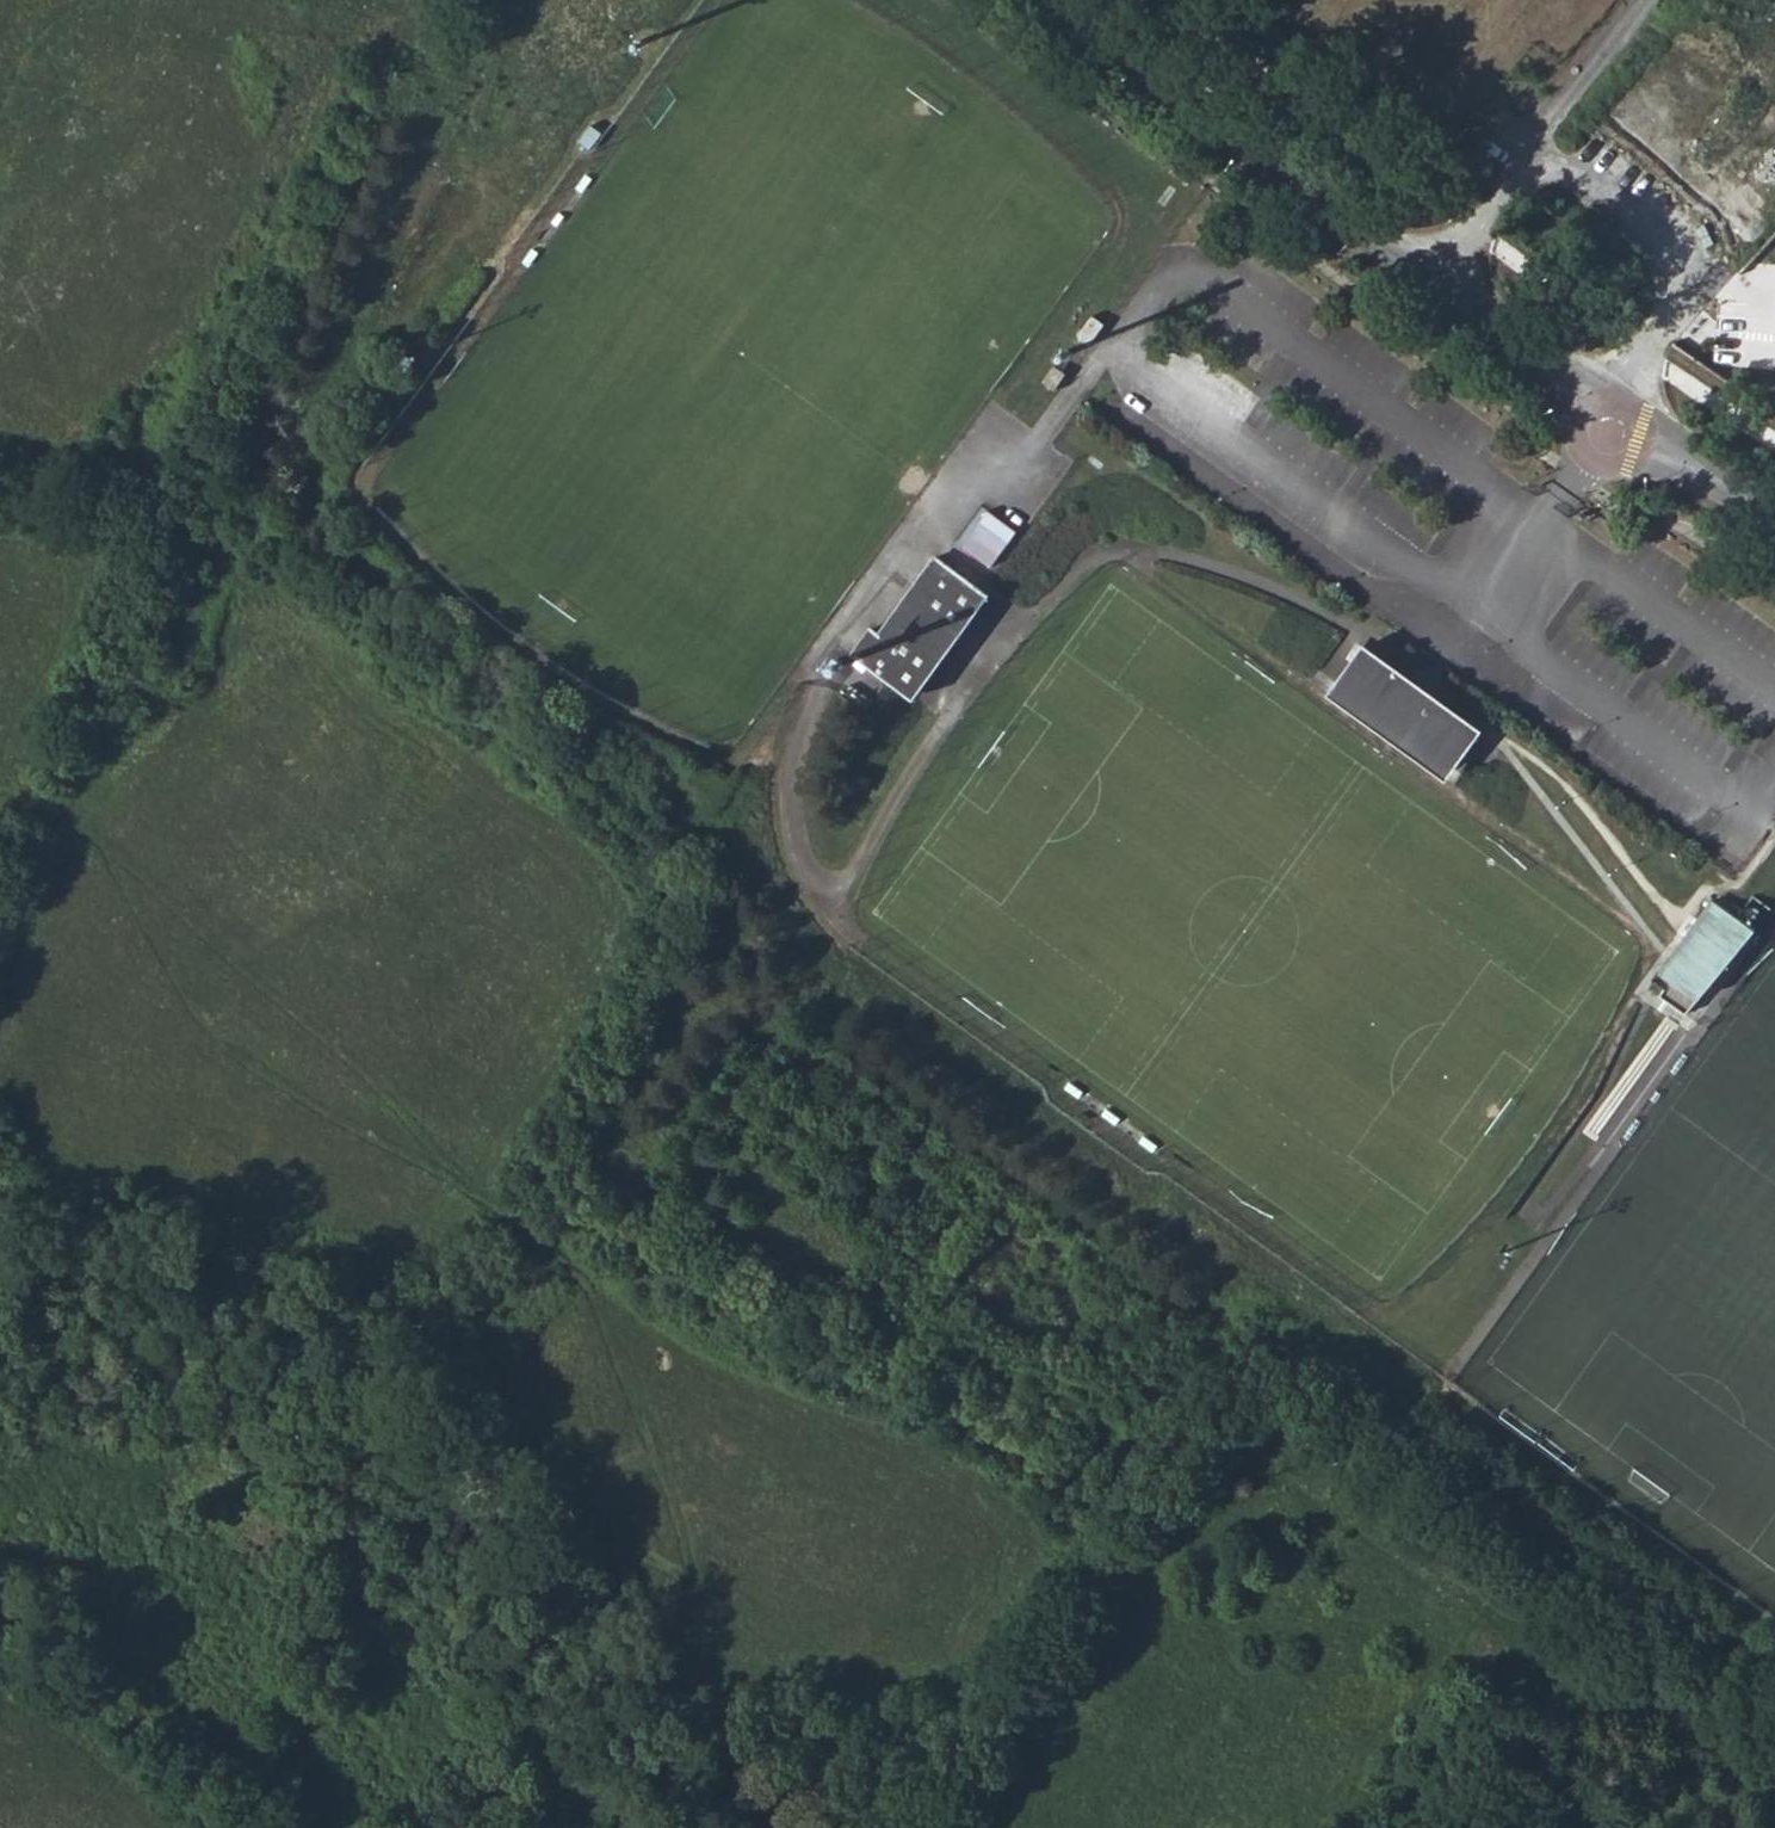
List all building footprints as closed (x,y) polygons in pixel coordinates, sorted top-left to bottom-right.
[(1756,217),(1774,199),(1774,132),(1774,131),(1722,183),(1756,217)] [(1701,179),(1680,202),(1714,234),(1735,211),(1701,179)] [(1090,345),(1105,324),(1093,315),(1078,337),(1090,345)] [(1044,382),(1056,391),(1068,374),(1056,365),(1044,382)] [(965,543),(994,564),(1020,529),(991,507),(965,543)] [(937,555),(882,635),(873,627),(851,657),(908,699),(985,591),(937,555)] [(1475,739),(1358,649),(1324,693),(1444,780),(1475,739)] [(1749,925),(1713,898),(1658,974),(1669,982),(1659,996),(1685,1015),(1749,925)]
